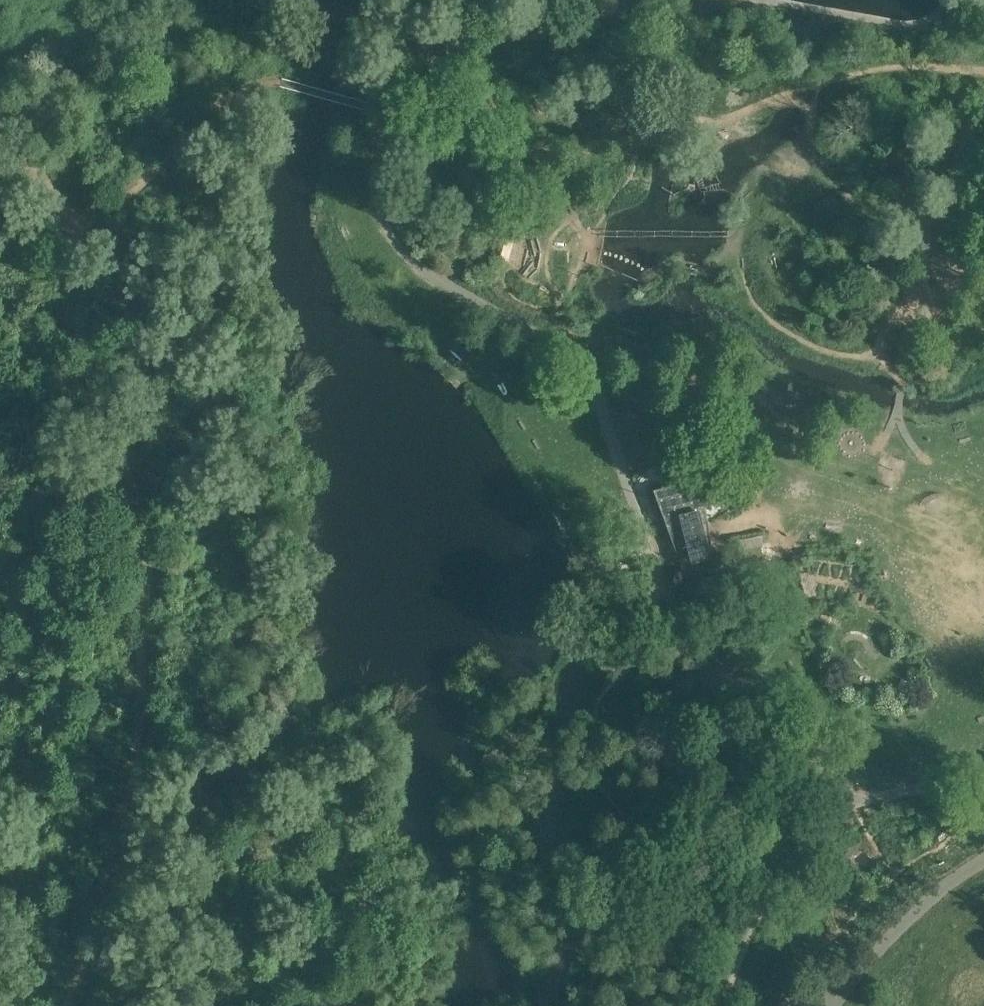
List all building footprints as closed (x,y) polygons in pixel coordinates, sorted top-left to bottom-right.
[(713,569),(710,549),(708,550),(701,524),(701,523),(706,521),(701,480),(656,491),(671,530),(685,527),(691,554),(680,557),(687,575),(713,569)]
